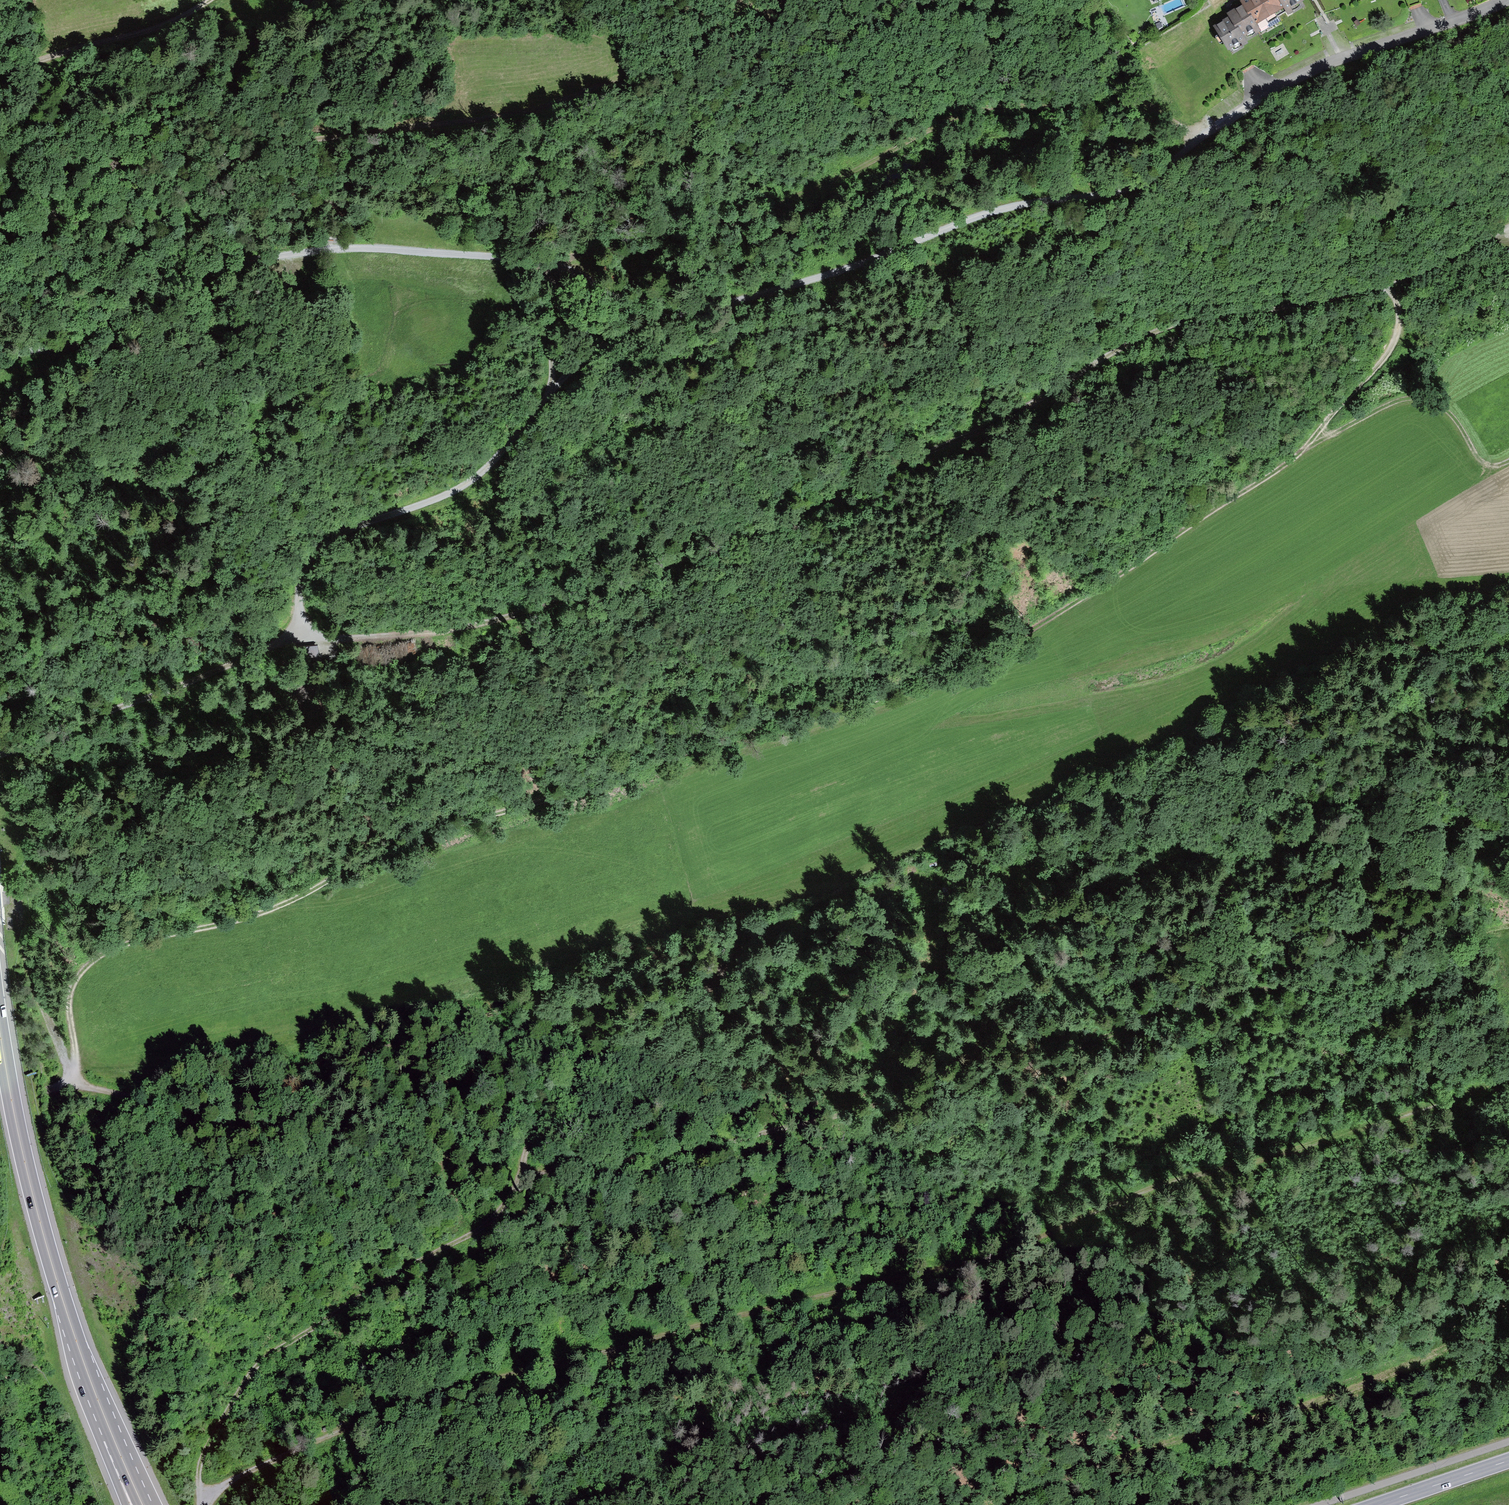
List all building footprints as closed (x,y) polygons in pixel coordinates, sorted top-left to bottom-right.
[(1266,0),(1239,0),(1236,2),(1239,7),(1225,15),(1227,20),(1213,28),(1228,55),(1247,45),(1245,41),(1261,32),(1258,26),(1275,16),(1266,0)] [(1287,16),(1305,5),(1302,0),(1266,0),(1275,16),(1284,11),(1287,16)]
